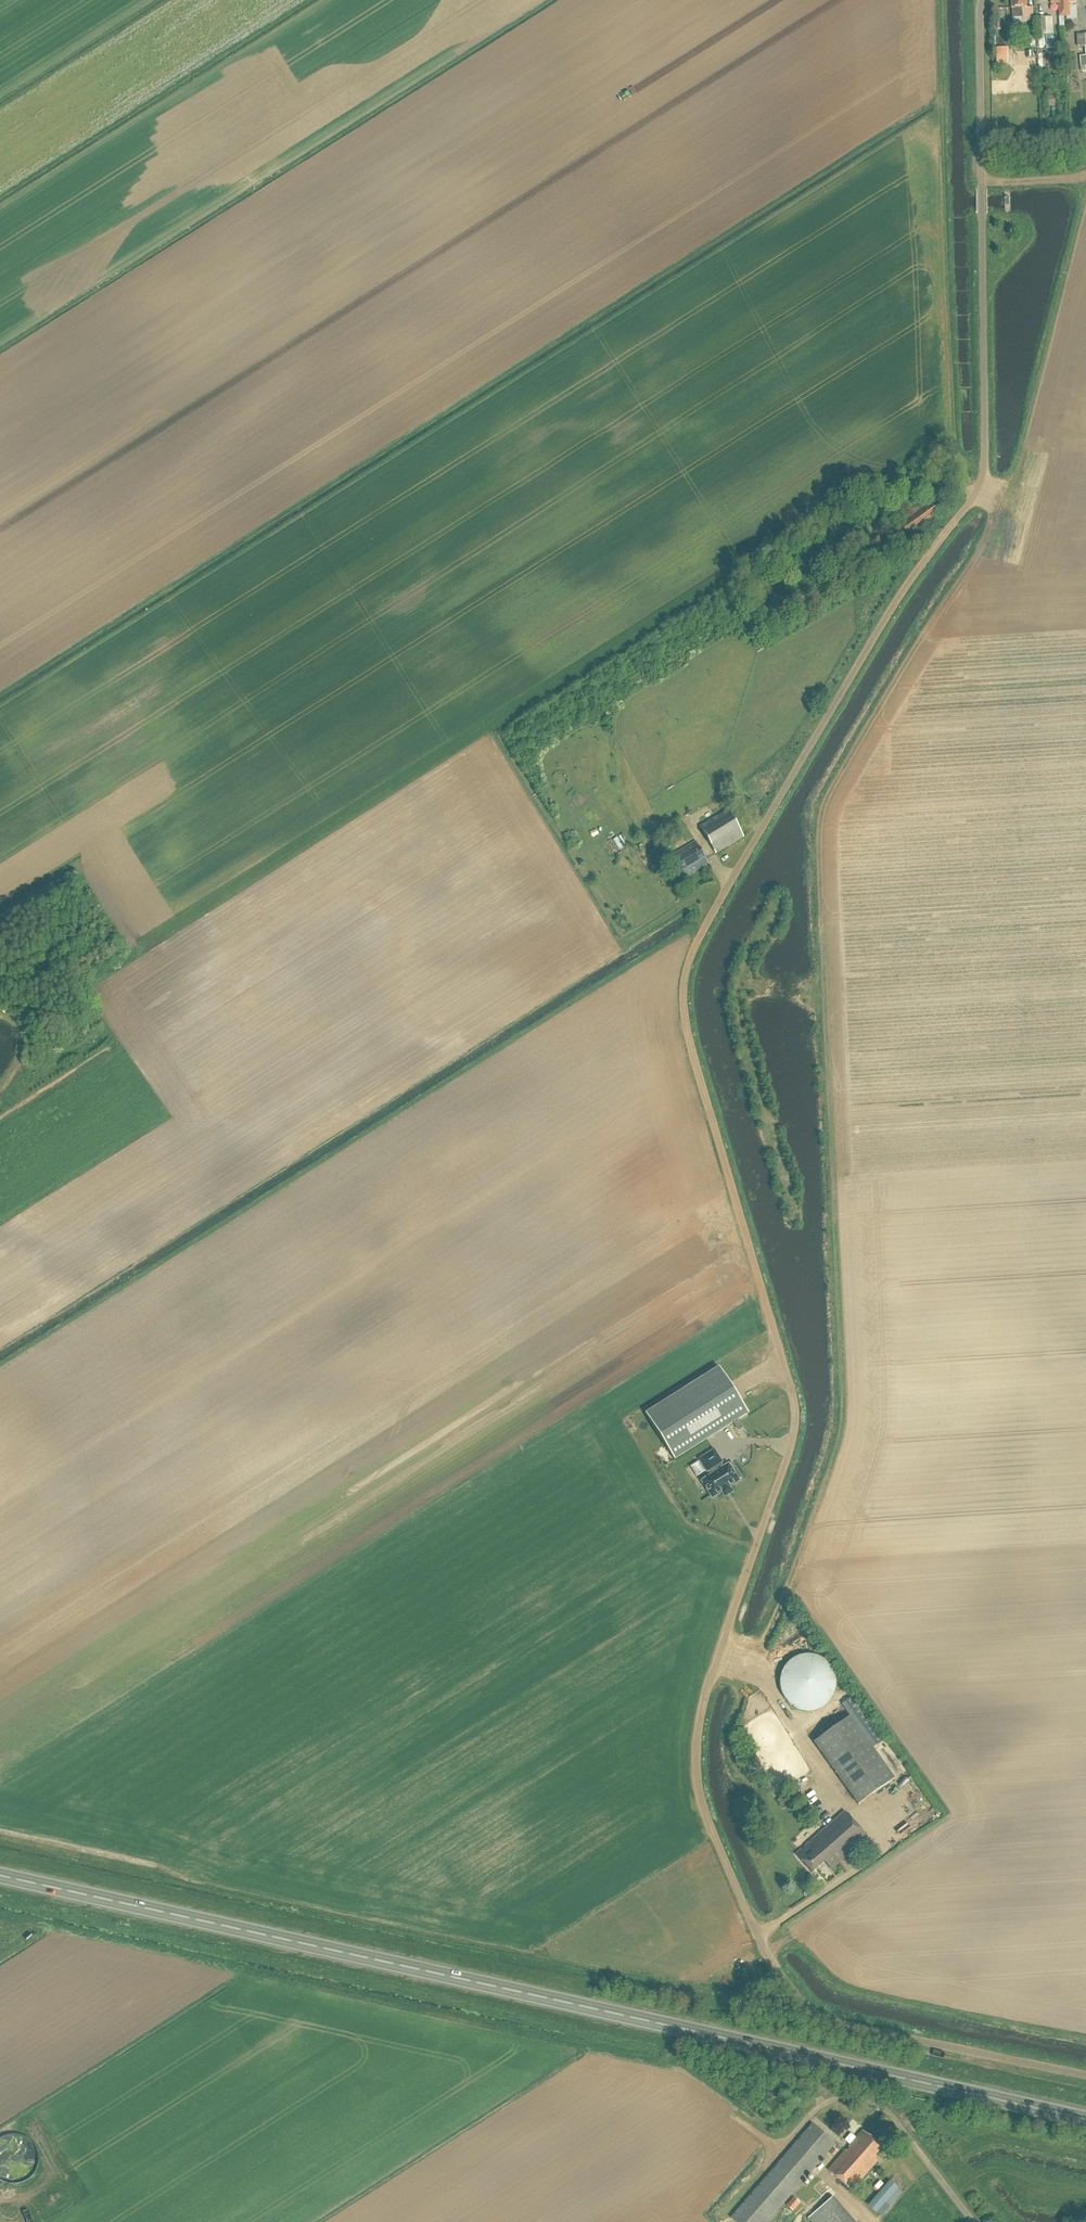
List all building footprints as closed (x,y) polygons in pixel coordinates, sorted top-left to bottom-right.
[(1013,19),(1023,18),(1023,9),(1027,8),(1026,0),(1012,0),(1013,19)] [(1052,4),(1059,4),(1060,18),(1065,17),(1064,0),(1052,0),(1052,4)] [(1065,17),(1067,17),(1067,20),(1077,20),(1077,7),(1073,8),(1073,3),(1076,3),(1076,0),(1064,0),(1065,17)] [(1077,35),(1078,47),(1085,47),(1085,57),(1080,57),(1081,67),(1085,67),(1085,35),(1077,35)] [(926,501),(897,521),(908,537),(918,529),(921,533),(940,519),(926,501)] [(728,810),(699,827),(716,854),(744,838),(728,810)] [(696,842),(670,857),(680,873),(682,871),(686,877),(708,864),(696,842)] [(748,1414),(719,1367),(645,1414),(675,1460),(748,1414)] [(715,1452),(700,1462),(708,1474),(709,1473),(711,1478),(706,1481),(702,1483),(707,1491),(712,1499),(722,1492),(725,1498),(733,1493),(729,1488),(739,1482),(738,1480),(741,1478),(736,1470),(733,1464),(729,1466),(725,1469),(722,1465),(722,1464),(715,1452)] [(779,1679),(779,1683),(779,1687),(779,1691),(781,1694),(782,1698),(785,1701),(787,1704),(790,1706),(793,1708),(797,1710),(801,1711),(804,1712),(808,1712),(812,1712),(816,1711),(819,1710),(823,1708),(826,1705),(829,1703),(831,1700),(833,1696),(835,1693),(836,1689),(836,1685),(836,1682),(836,1678),(835,1674),(833,1670),(831,1667),(829,1664),(826,1661),(823,1659),(820,1657),(816,1656),(812,1655),(809,1654),(805,1654),(801,1655),(797,1656),(794,1658),(790,1660),(787,1662),(785,1665),(783,1668),(781,1672),(780,1675),(779,1679)] [(814,1742),(858,1805),(894,1779),(850,1717),(814,1742)] [(844,1812),(795,1855),(812,1873),(824,1862),(831,1870),(867,1838),(844,1812)] [(730,2218),(735,2221),(768,2221),(835,2144),(812,2124),(730,2218)] [(873,2157),(882,2147),(862,2131),(828,2171),(851,2191),(878,2161),(873,2157)] [(8,2177),(12,2185),(37,2174),(17,2132),(0,2140),(0,2180),(8,2177)] [(833,2148),(829,2153),(833,2157),(837,2152),(833,2148)] [(889,2181),(868,2206),(876,2213),(898,2189),(889,2181)] [(807,2219),(810,2221),(854,2221),(832,2197),(807,2219)] [(793,2198),(786,2206),(793,2212),(800,2203),(793,2198)]
